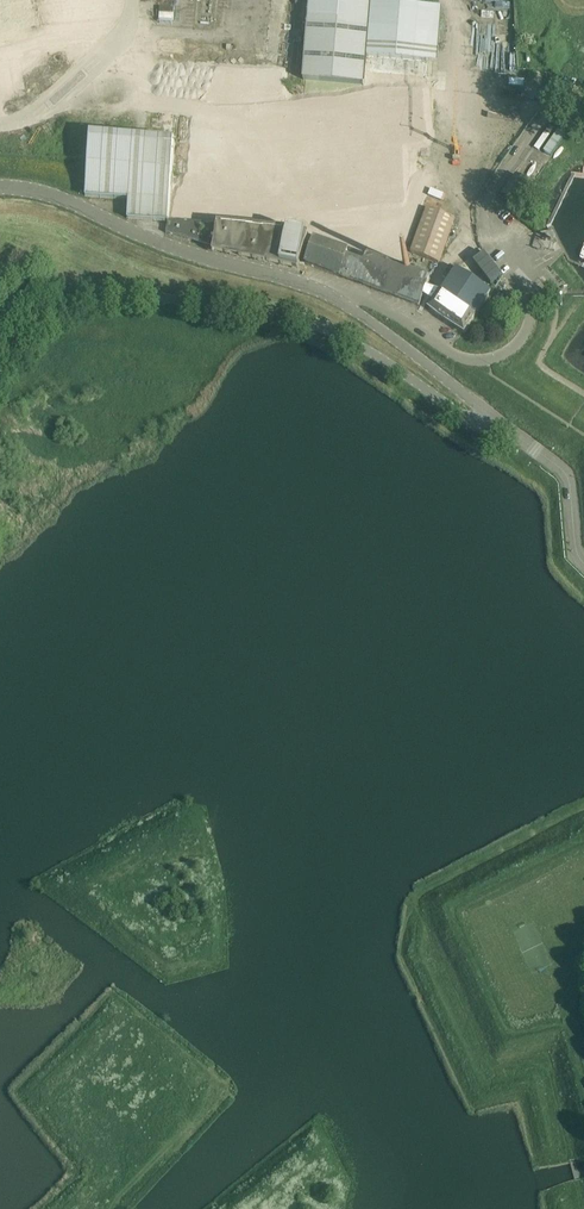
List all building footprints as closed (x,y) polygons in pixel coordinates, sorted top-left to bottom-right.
[(370,2),(370,0),(309,0),(301,100),(299,121),(360,126),(370,2)] [(441,8),(370,2),(360,126),(374,127),(420,131),(420,128),(431,129),(441,8)] [(208,92),(206,114),(246,117),(299,121),(301,100),(208,92)] [(552,156),(565,136),(548,126),(536,147),(552,156)] [(168,222),(175,142),(91,135),(90,134),(85,196),(128,200),(127,218),(168,222)] [(529,184),(516,175),(502,194),(515,203),(529,184)] [(289,226),(313,229),(318,183),(286,179),(282,214),(282,220),(290,221),(289,226)] [(455,219),(426,208),(410,252),(439,263),(455,219)] [(313,233),(168,222),(166,233),(167,233),(167,232),(214,246),(299,264),(300,263),(307,242),(310,243),(312,238),(313,233)] [(419,307),(424,296),(427,287),(429,280),(399,269),(352,252),(315,238),(306,265),(419,307)] [(458,253),(454,259),(468,268),(472,263),(458,253)] [(441,292),(427,287),(424,296),(434,303),(430,309),(464,333),(491,293),(456,269),(441,292)]
